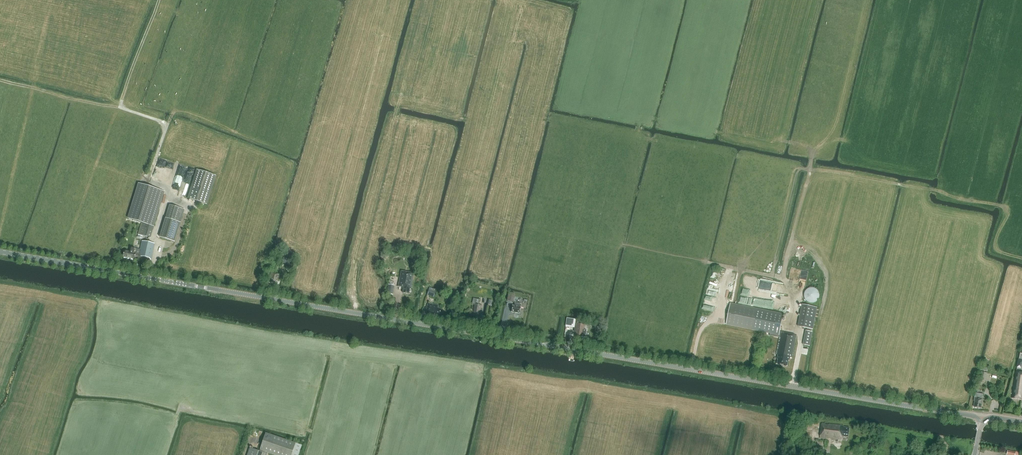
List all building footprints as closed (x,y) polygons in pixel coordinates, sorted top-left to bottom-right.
[(197,170),(187,198),(202,203),(201,205),(204,206),(204,204),(207,205),(216,176),(197,170)] [(140,184),(129,219),(141,223),(138,234),(138,235),(137,238),(143,240),(144,236),(150,238),(165,191),(140,184)] [(165,218),(159,237),(175,242),(181,223),(165,218)] [(124,250),(123,257),(135,259),(135,256),(151,260),(154,243),(142,241),(141,247),(136,246),(136,249),(131,248),(130,251),(124,250)] [(282,263),(291,265),(292,265),(293,259),(283,257),(282,263)] [(278,281),(280,274),(272,271),(270,278),(271,279),(271,281),(276,282),(276,280),(278,281)] [(401,271),(398,287),(403,288),(402,293),(409,294),(410,289),(411,289),(414,273),(401,271)] [(386,294),(393,295),(394,286),(388,284),(386,294)] [(429,288),(427,295),(434,297),(436,290),(429,288)] [(819,298),(819,295),(819,293),(818,291),(816,289),(814,288),(812,288),(809,288),(807,289),(806,291),(805,293),(804,295),(805,298),(806,300),(807,302),(809,303),(812,303),(814,303),(816,302),(818,300),(819,298)] [(508,292),(507,301),(513,302),(515,294),(508,292)] [(482,306),(479,305),(480,300),(473,298),(472,304),(475,304),(474,307),(475,308),(475,309),(474,309),(473,316),(474,316),(473,319),(477,320),(478,316),(480,316),(482,306)] [(520,305),(515,304),(515,302),(513,302),(512,306),(511,312),(520,313),(521,307),(520,307),(520,305)] [(440,314),(441,309),(437,308),(438,305),(428,303),(426,313),(434,315),(434,313),(440,314)] [(792,358),(797,336),(780,332),(783,315),(730,304),(726,324),(770,333),(769,336),(780,338),(776,355),(778,355),(777,359),(778,360),(777,365),(787,367),(788,361),(789,361),(790,357),(792,358)] [(802,304),(798,326),(813,329),(817,307),(802,304)] [(585,336),(586,332),(584,332),(585,325),(575,323),(574,330),(576,331),(575,337),(581,338),(582,335),(585,336)] [(808,330),(805,344),(811,345),(814,331),(808,330)] [(979,381),(985,383),(987,373),(981,372),(979,381)] [(1015,372),(1012,398),(1021,400),(1021,373),(1015,372)] [(974,398),(974,401),(975,401),(974,407),(982,408),(983,399),(983,397),(983,394),(975,393),(974,398)] [(843,426),(822,423),(820,438),(836,440),(836,442),(838,442),(838,440),(842,440),(842,436),(848,437),(849,428),(843,427),(843,426)] [(272,454),(275,454),(299,454),(302,445),(266,433),(259,451),(250,448),(247,454),(267,454),(267,452),(272,454)] [(802,433),(802,434),(801,439),(809,441),(810,434),(802,433)]
